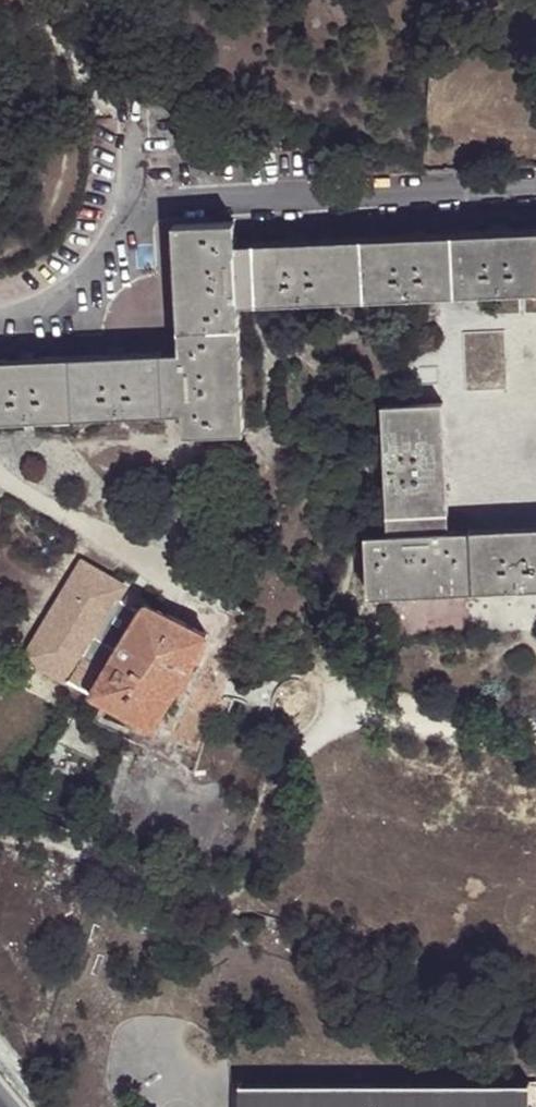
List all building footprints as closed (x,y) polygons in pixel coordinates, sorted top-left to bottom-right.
[(452,235),(433,236),(413,237),(358,239),(251,245),(233,245),(232,225),(171,229),(176,334),(176,351),(157,353),(68,358),(0,361),(0,422),(71,418),(161,412),(178,412),(180,435),(242,431),(237,331),(237,308),(253,306),(363,301),(437,297),(535,292),(535,231),(452,235)] [(468,532),(441,531),(443,512),(440,404),(379,407),(384,518),(386,535),(362,536),(365,598),(470,593),(535,590),(535,527),(468,532)] [(81,563),(25,656),(66,681),(152,723),(188,668),(204,634),(142,603),(137,611),(116,598),(122,588),(81,563)] [(527,1080),(523,1080),(523,1083),(239,1080),(239,1077),(236,1077),(236,1106),(535,1106),(535,1101),(535,1080),(527,1080)]
